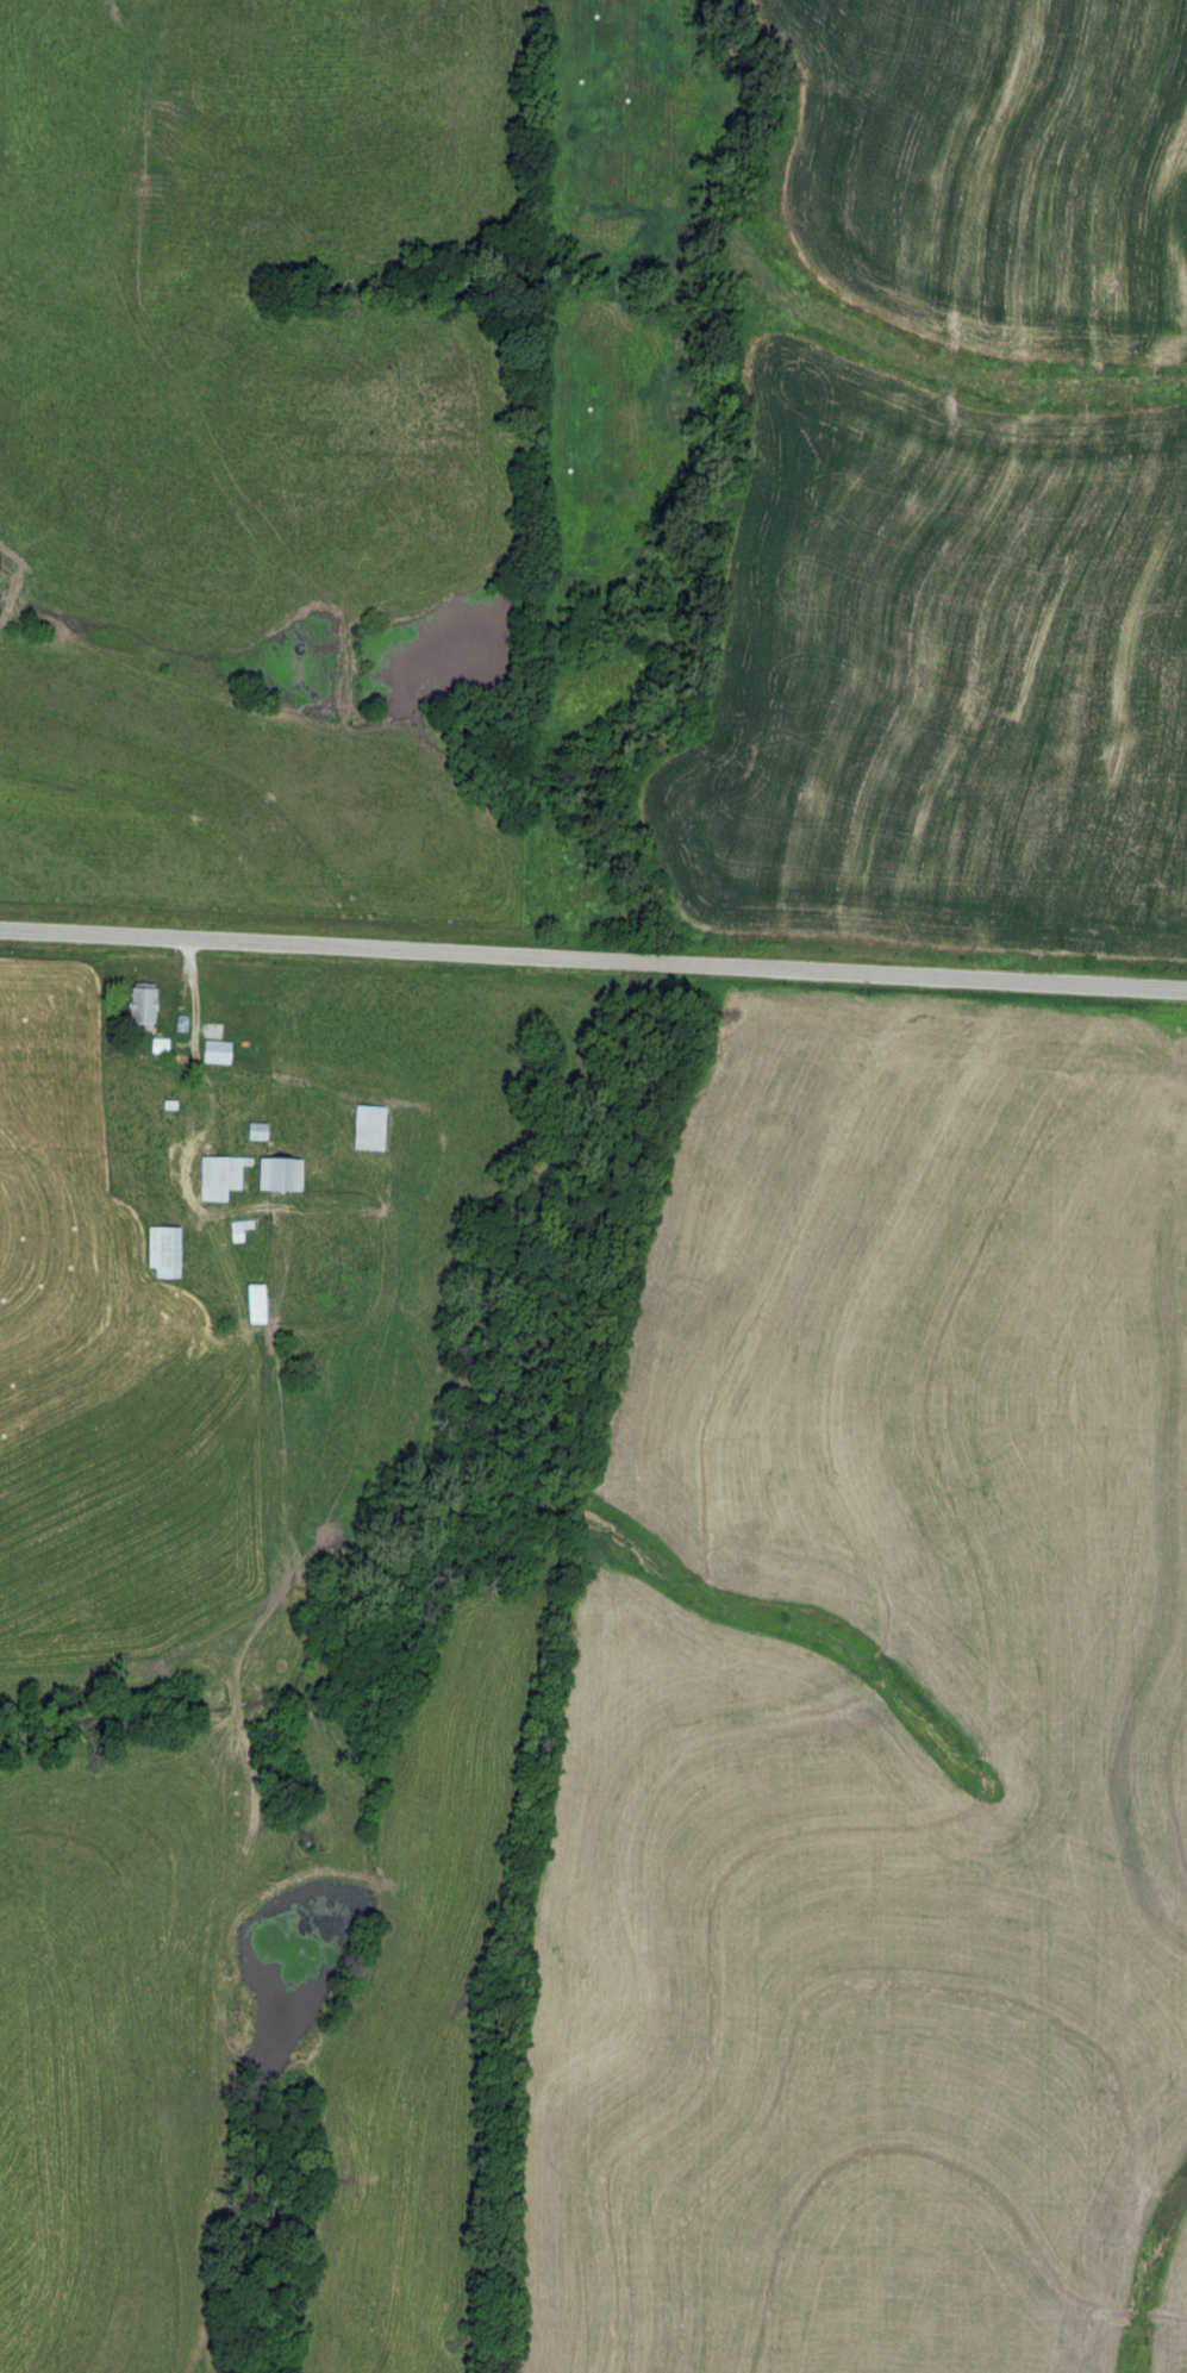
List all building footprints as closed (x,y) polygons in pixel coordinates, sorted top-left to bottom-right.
[(133,1026),(162,1026),(162,983),(133,983),(133,1026)] [(235,1040),(203,1040),(203,1063),(235,1063),(235,1040)] [(355,1149),(386,1150),(388,1106),(356,1104),(355,1149)] [(247,1139),(271,1139),(271,1122),(247,1122),(247,1139)] [(231,1201),(231,1189),(242,1189),(243,1156),(202,1155),(201,1200),(231,1201)] [(305,1157),(261,1156),(261,1190),(305,1191),(305,1157)] [(146,1267),(154,1267),(154,1277),(184,1277),(185,1226),(146,1226),(146,1267)] [(271,1322),(271,1283),(248,1283),(248,1322),(271,1322)]
